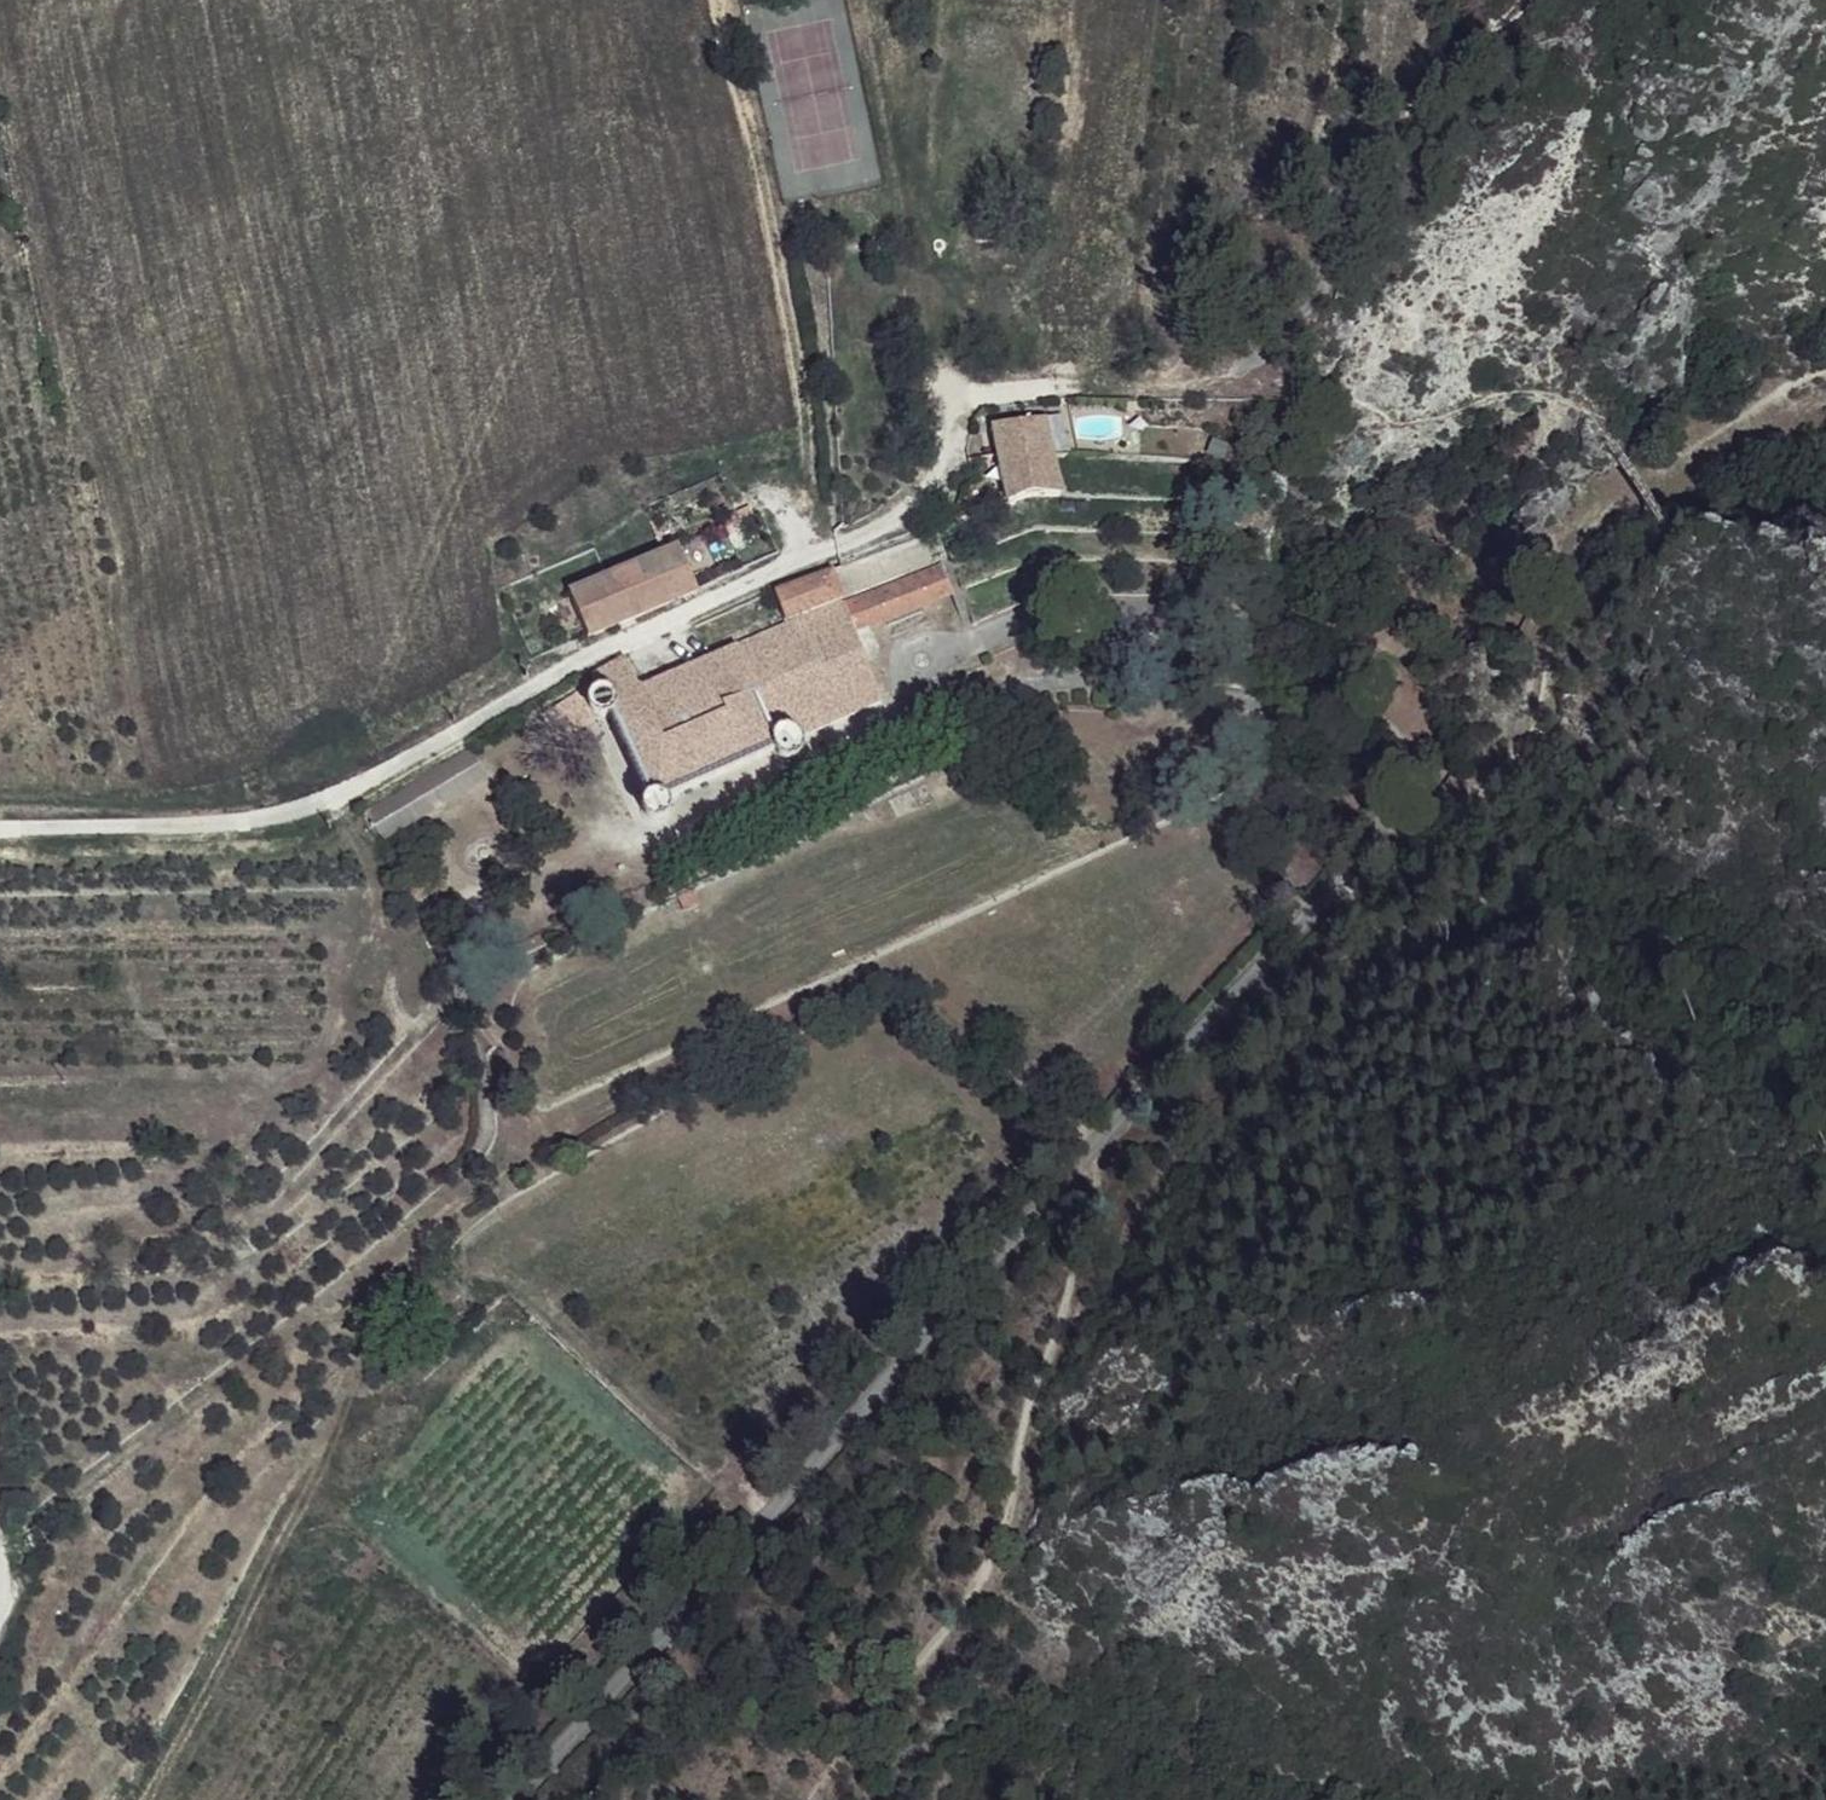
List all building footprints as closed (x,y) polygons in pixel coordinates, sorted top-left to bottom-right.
[(1038,501),(1049,499),(1039,430),(987,436),(995,514),(1010,510),(1038,501)] [(679,543),(568,589),(590,641),(700,595),(679,543)] [(835,602),(854,637),(964,594),(951,561),(835,602)] [(792,582),(751,599),(766,640),(623,689),(614,667),(578,681),(582,695),(574,697),(567,702),(563,708),(563,714),(565,722),(569,728),(574,730),(580,731),(588,728),(594,725),(619,792),(613,795),(609,802),(606,809),(607,815),(611,820),(616,824),(622,825),(629,825),(632,824),(636,821),(638,817),(640,812),(741,779),(744,782),(748,786),(755,789),(761,790),(768,788),(774,786),(778,783),(781,778),(782,772),(784,765),(877,707),(854,637),(835,602),(805,577),(792,582)] [(20,1592),(9,1565),(0,1563),(0,1596),(20,1592)]
